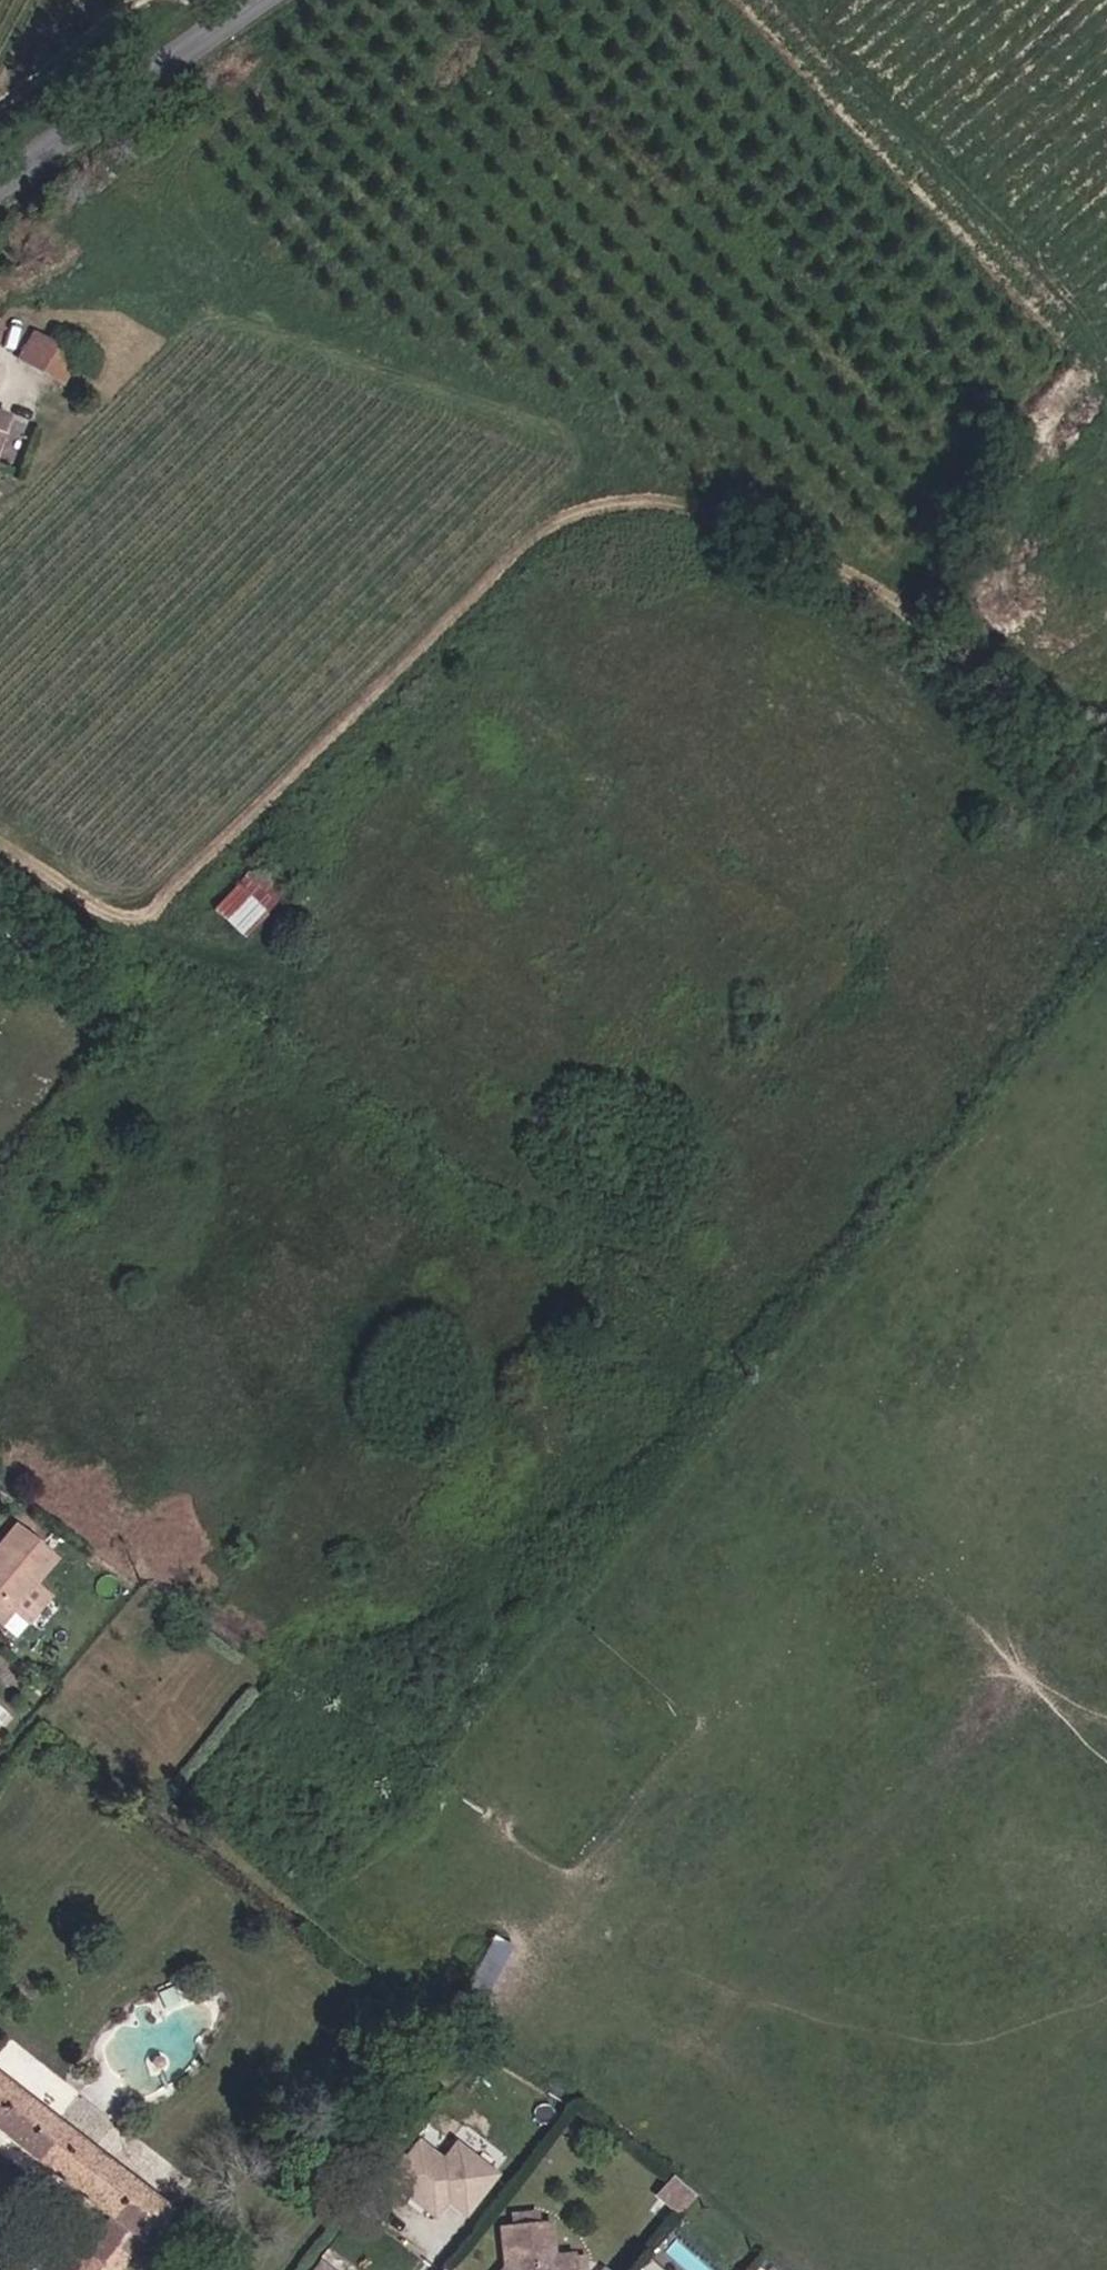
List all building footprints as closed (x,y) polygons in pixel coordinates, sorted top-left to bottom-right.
[(62,355),(31,338),(18,361),(49,379),(62,355)] [(242,936),(280,898),(250,868),(212,906),(242,936)] [(12,1528),(0,1542),(0,1623),(11,1609),(27,1622),(47,1597),(31,1584),(51,1560),(12,1528)] [(11,1609),(0,1623),(0,1625),(14,1637),(27,1622),(11,1609)] [(0,2079),(0,2135),(104,2213),(61,2269),(116,2269),(166,2203),(0,2079)] [(422,2134),(386,2181),(435,2218),(446,2203),(464,2217),(497,2173),(455,2141),(446,2152),(422,2134)] [(692,2196),(671,2178),(656,2195),(677,2214),(692,2196)] [(581,2258),(570,2260),(569,2256),(551,2258),(548,2224),(499,2230),(503,2268),(502,2269),(582,2269),(581,2258)] [(320,2261),(313,2269),(333,2269),(320,2261)] [(651,2261),(643,2269),(661,2269),(651,2261)]
